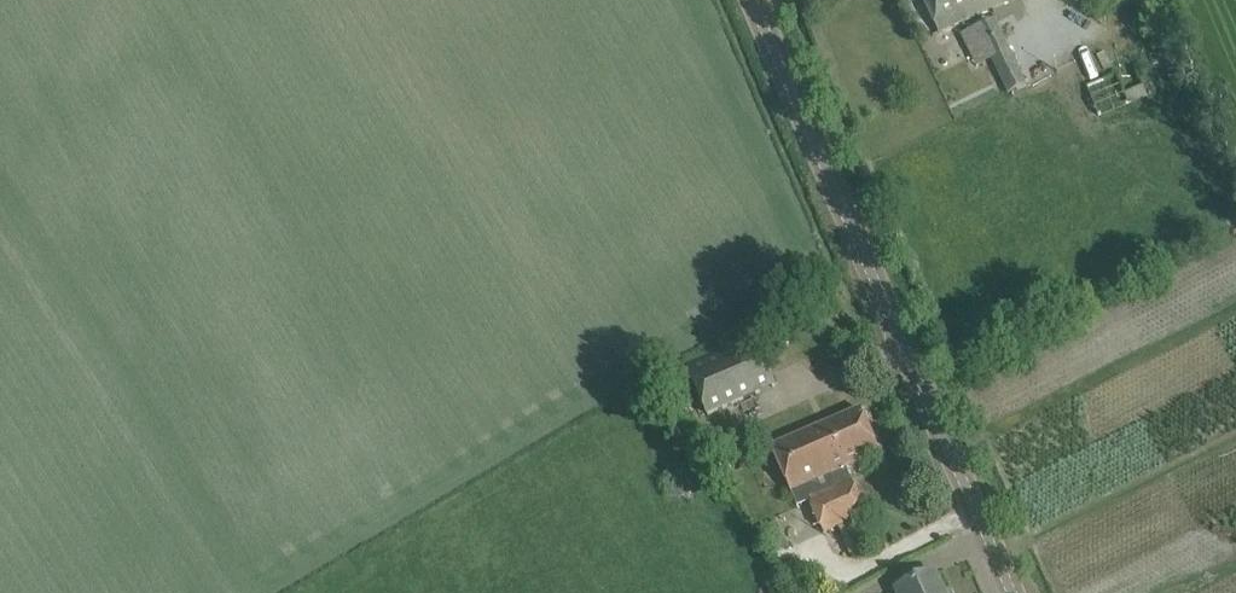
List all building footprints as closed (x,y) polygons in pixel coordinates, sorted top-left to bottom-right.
[(963,22),(1011,0),(926,0),(941,32),(963,22)] [(1025,84),(995,19),(977,27),(1007,93),(1025,84)] [(1118,73),(1089,84),(1100,112),(1129,100),(1118,73)] [(775,386),(754,339),(687,368),(707,416),(775,386)] [(838,419),(772,448),(791,493),(797,508),(810,502),(824,533),(844,524),(866,514),(846,468),(880,454),(861,410),(838,419)] [(767,523),(754,528),(760,543),(770,539),(773,538),(767,523)] [(851,553),(861,551),(854,523),(844,526),(851,553)] [(935,573),(897,591),(898,592),(944,592),(935,573)]
